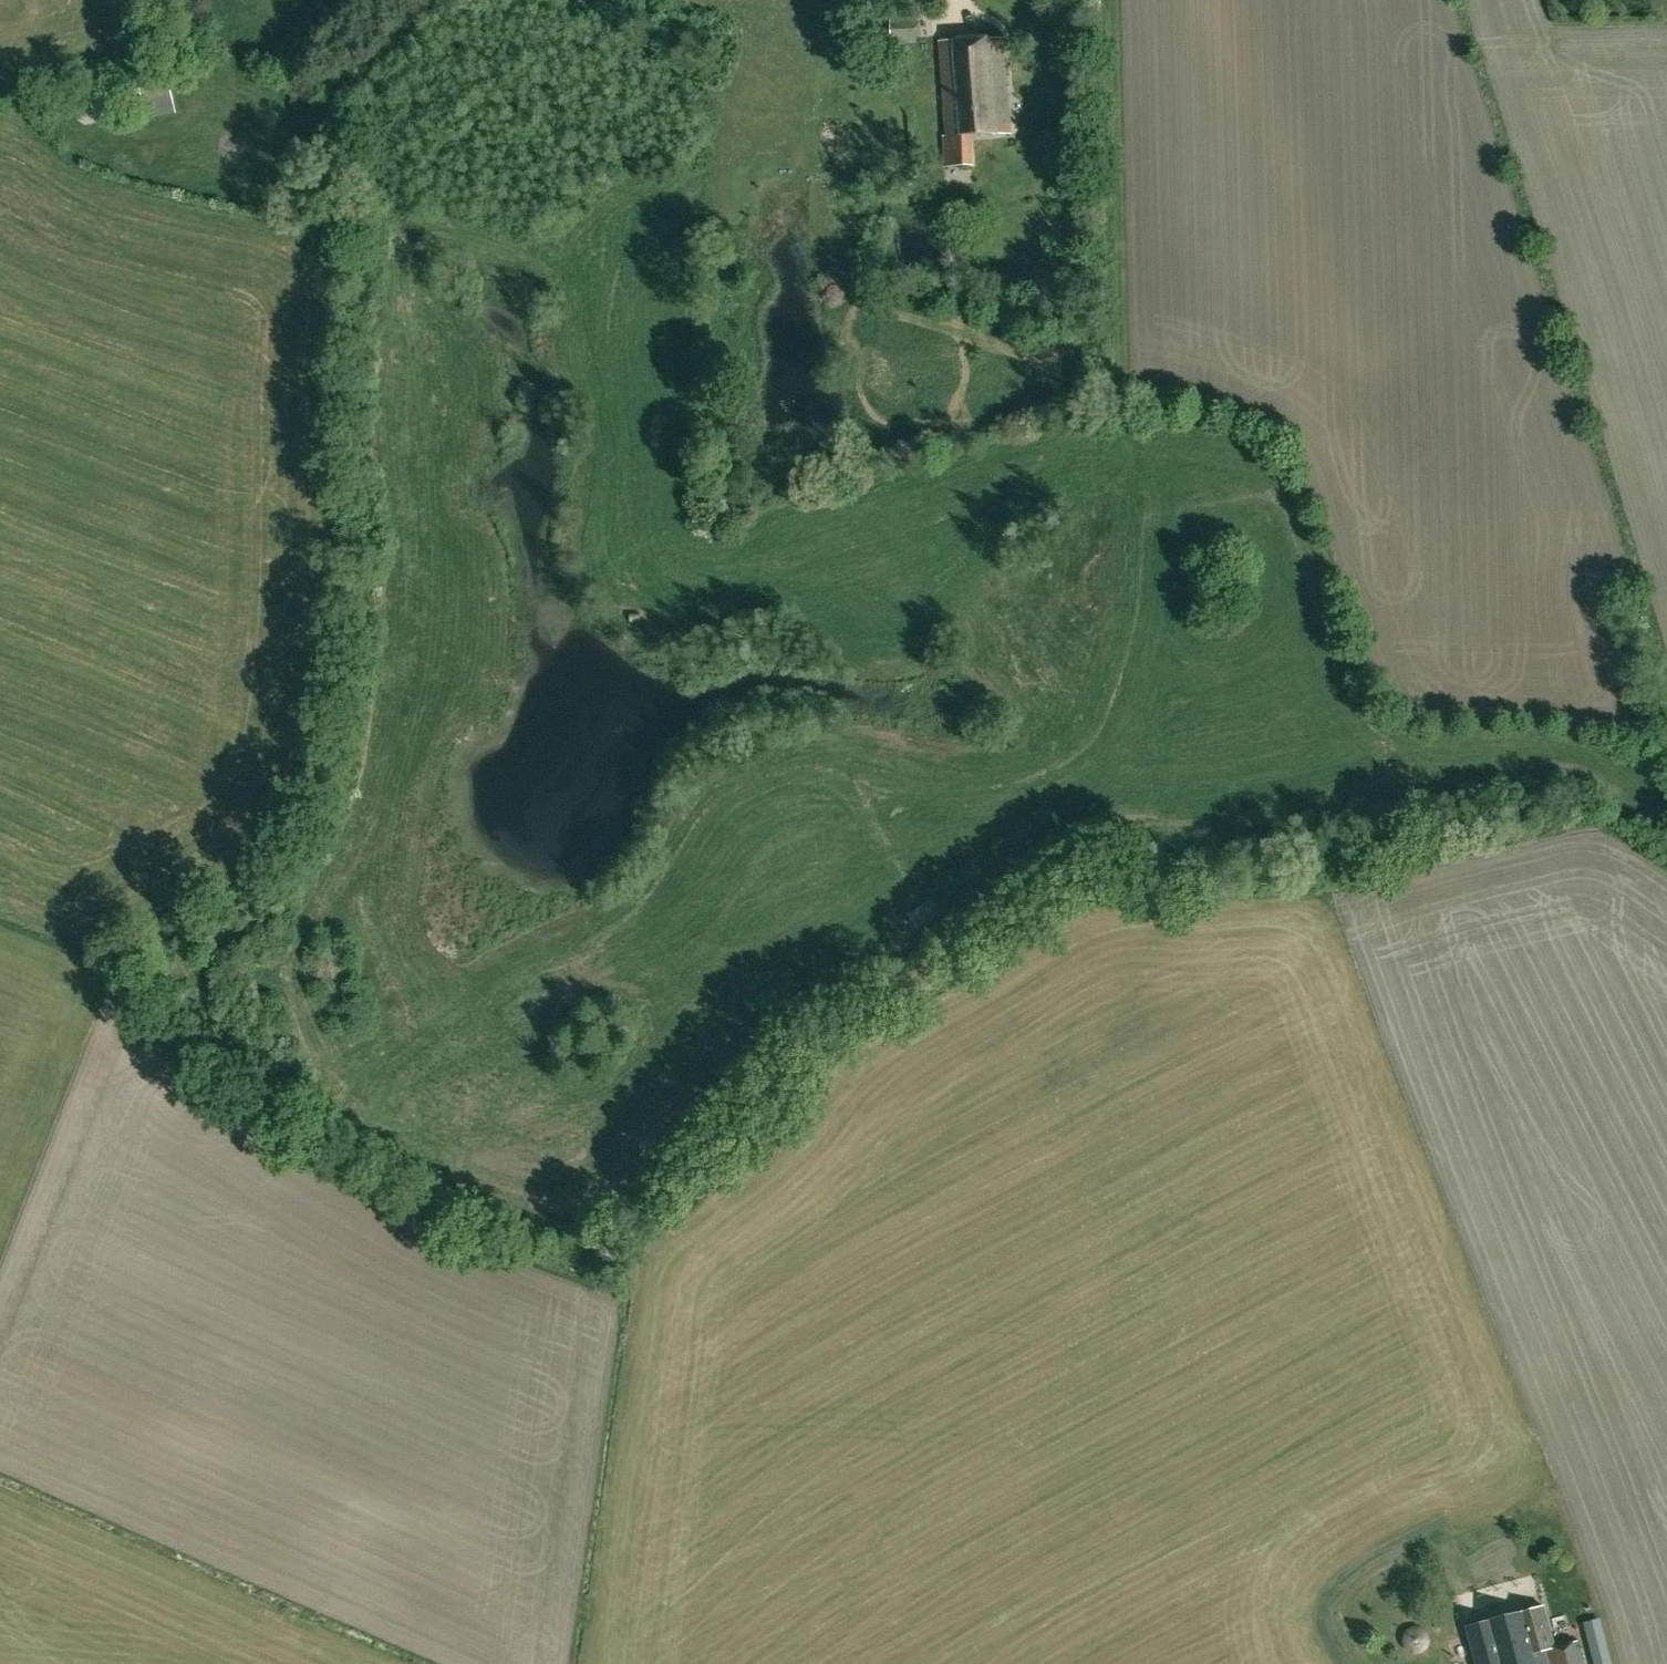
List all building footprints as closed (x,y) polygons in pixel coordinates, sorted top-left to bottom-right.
[(915,15),(888,16),(889,42),(915,41),(915,15)] [(971,136),(1010,133),(1004,37),(941,41),(947,136),(944,137),(946,167),(973,165),(971,136)] [(132,90),(135,102),(143,101),(147,122),(186,115),(179,80),(132,90)] [(1518,1612),(1526,1640),(1512,1644),(1517,1657),(1547,1648),(1551,1663),(1585,1663),(1578,1640),(1556,1646),(1545,1604),(1518,1612)] [(1467,1625),(1478,1663),(1551,1663),(1547,1648),(1517,1657),(1512,1644),(1526,1640),(1518,1612),(1467,1625)] [(1607,1652),(1599,1620),(1583,1624),(1591,1656),(1607,1652)] [(1428,1639),(1415,1645),(1422,1659),(1435,1653),(1428,1639)]
